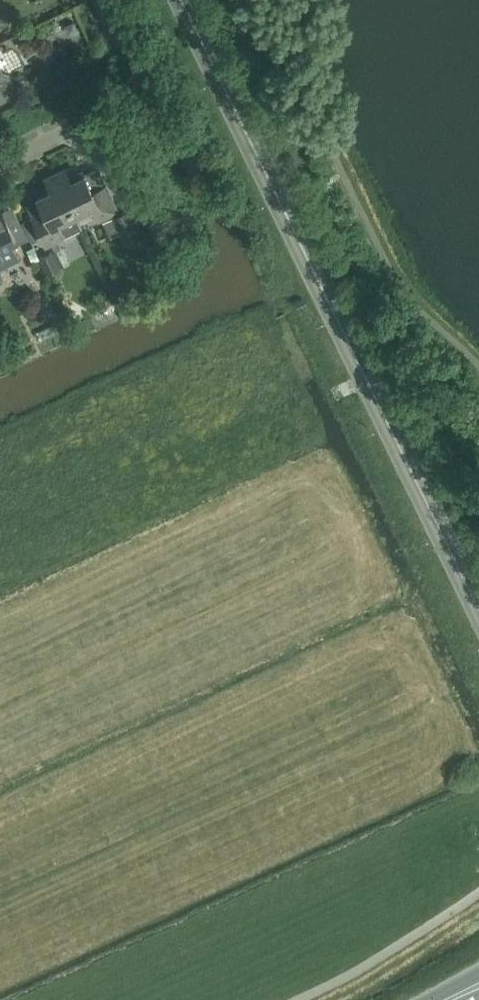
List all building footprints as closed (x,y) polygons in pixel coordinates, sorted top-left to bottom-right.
[(17,54),(3,56),(5,72),(19,70),(17,54)] [(12,94),(14,88),(6,73),(1,71),(0,71),(0,70),(0,99),(12,94)] [(116,209),(104,184),(95,167),(83,174),(69,180),(64,168),(54,173),(75,214),(91,206),(97,219),(116,209)] [(81,227),(75,214),(54,173),(44,178),(50,190),(37,196),(43,209),(31,215),(45,244),(81,227)] [(112,216),(127,245),(144,237),(130,207),(112,216)] [(19,258),(11,242),(16,239),(1,208),(0,209),(0,267),(19,258)] [(53,258),(61,276),(74,270),(66,253),(53,258)] [(35,297),(22,304),(30,318),(42,311),(35,297)]
